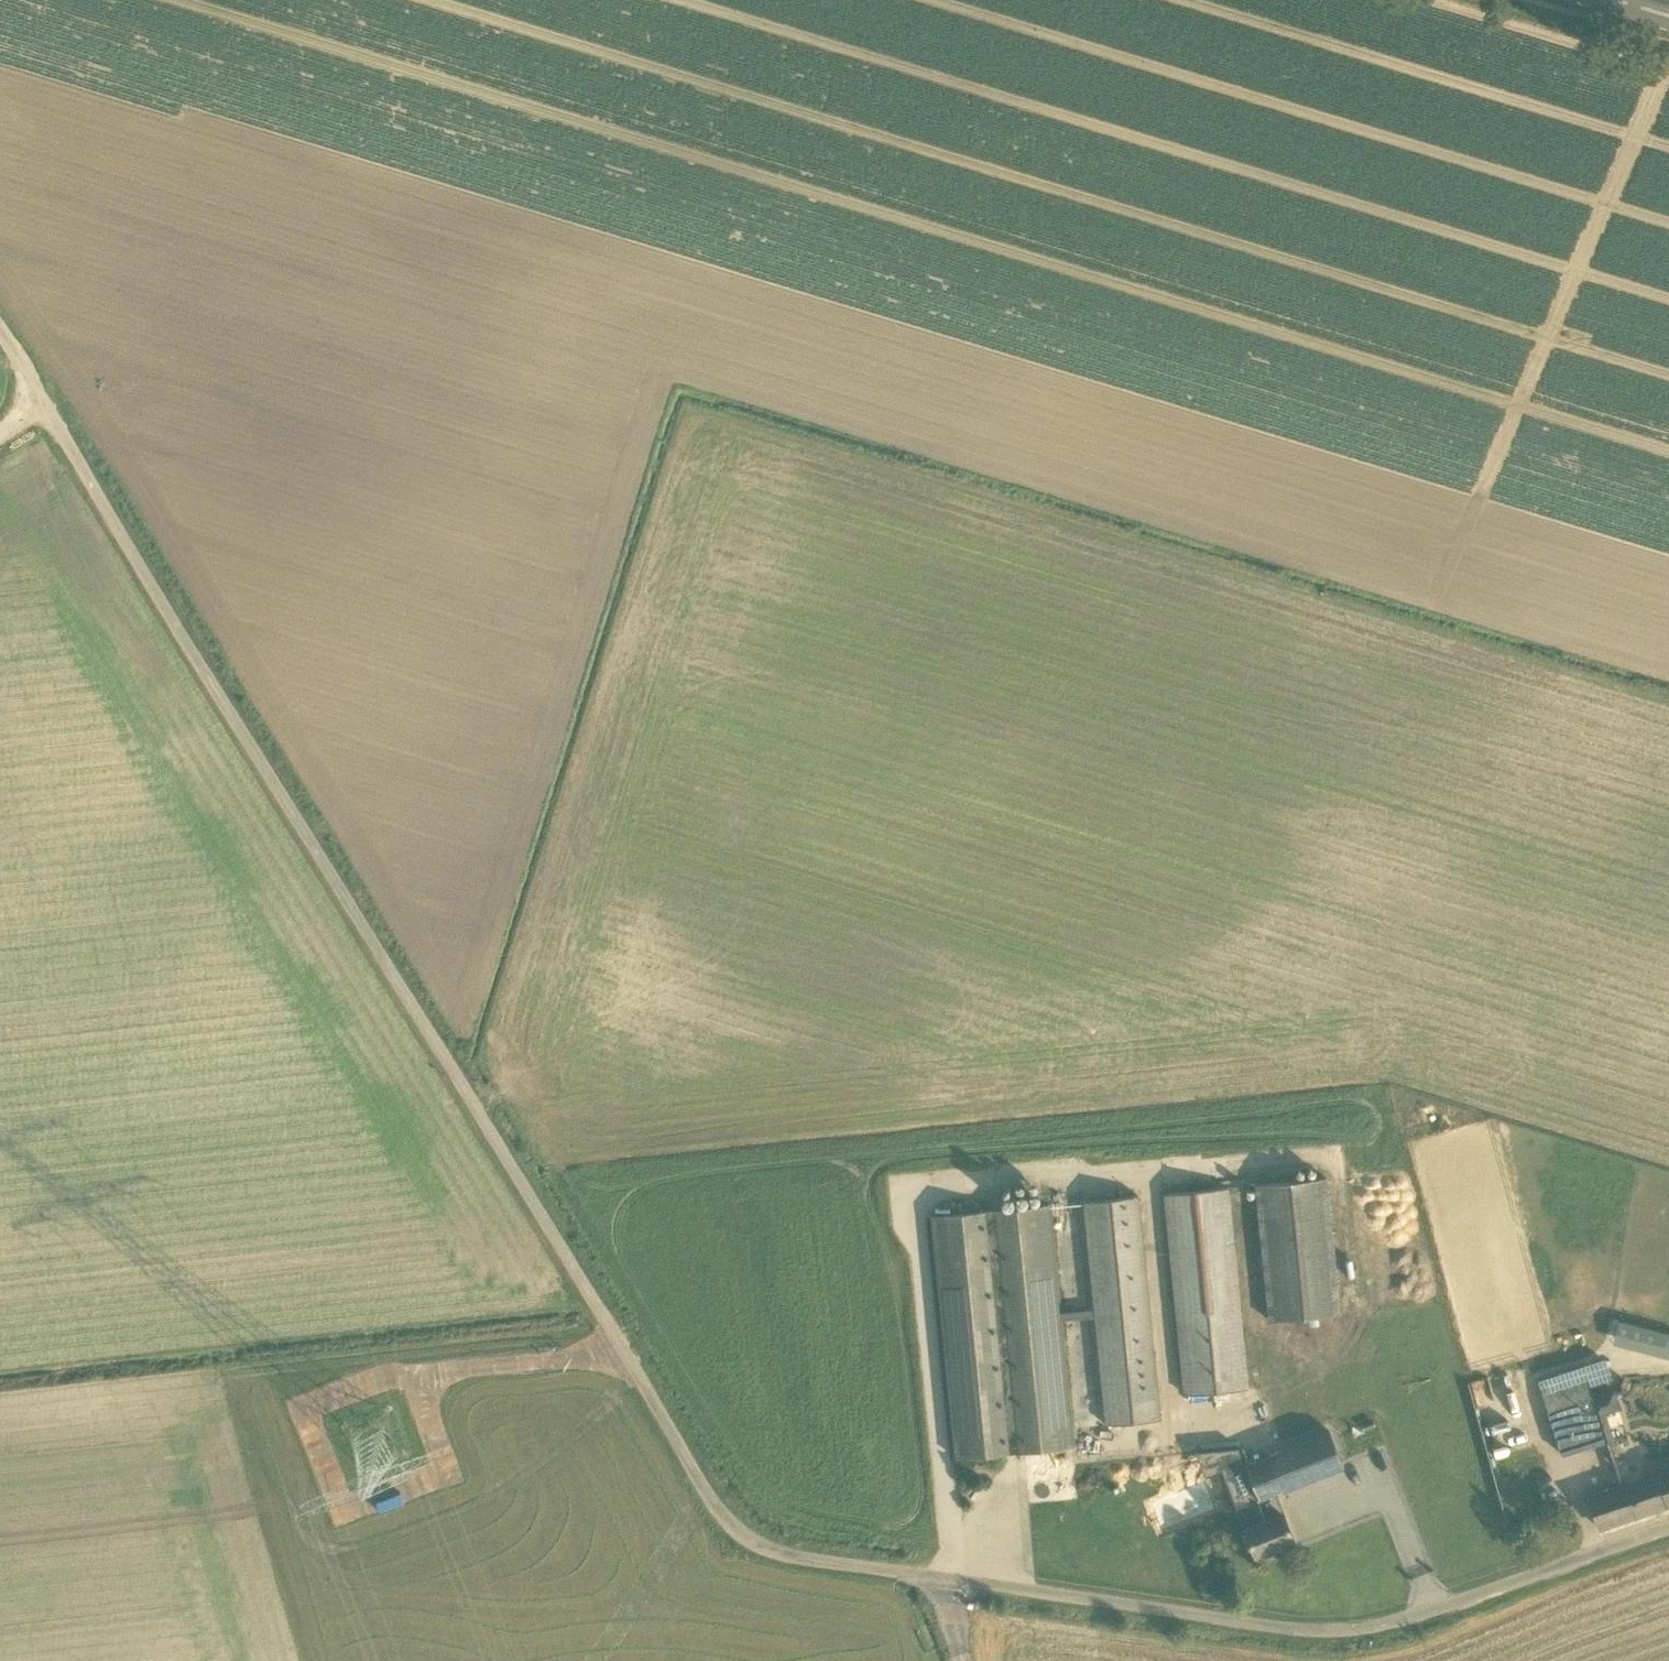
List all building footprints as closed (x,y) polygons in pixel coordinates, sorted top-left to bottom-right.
[(1328,1178),(1257,1185),(1270,1320),(1342,1313),(1328,1178)] [(1227,1187),(1164,1193),(1183,1394),(1248,1388),(1227,1187)] [(1072,1446),(1060,1320),(1095,1316),(1105,1424),(1162,1418),(1141,1195),(1084,1201),(1094,1308),(1060,1312),(1050,1205),(932,1216),(955,1458),(1072,1446)] [(1615,1338),(1668,1352),(1668,1333),(1619,1320),(1615,1338)] [(1461,1347),(1474,1385),(1471,1386),(1487,1434),(1528,1421),(1527,1418),(1548,1411),(1562,1452),(1604,1438),(1606,1445),(1611,1443),(1616,1442),(1607,1413),(1623,1408),(1618,1392),(1623,1390),(1622,1385),(1610,1389),(1609,1385),(1590,1391),(1582,1365),(1537,1379),(1540,1388),(1530,1391),(1530,1390),(1519,1394),(1513,1374),(1516,1373),(1504,1334),(1461,1347)] [(1257,1555),(1295,1540),(1277,1489),(1342,1465),(1332,1439),(1234,1476),(1242,1498),(1257,1492),(1267,1519),(1246,1527),(1257,1555)] [(1647,1464),(1651,1476),(1590,1497),(1600,1527),(1668,1504),(1668,1457),(1647,1464)] [(1522,1473),(1503,1479),(1513,1516),(1549,1507),(1541,1478),(1525,1482),(1522,1473)]
